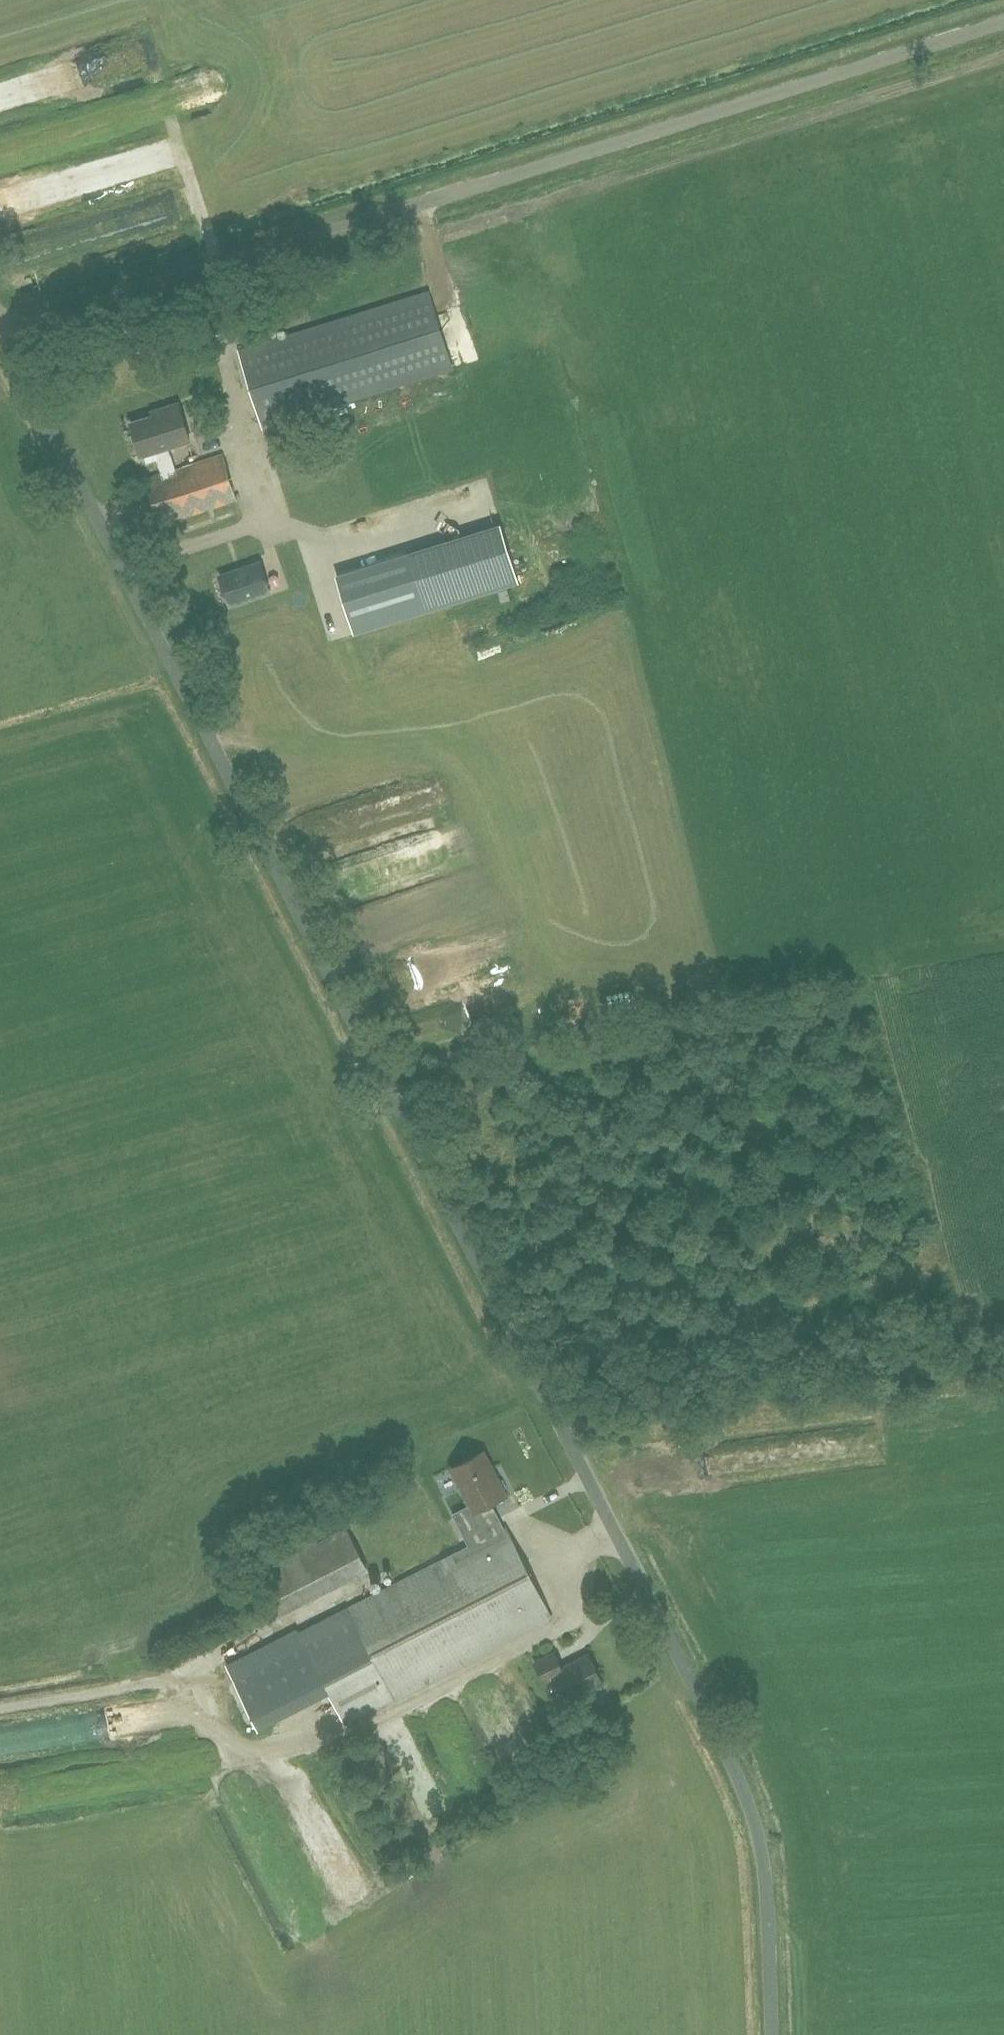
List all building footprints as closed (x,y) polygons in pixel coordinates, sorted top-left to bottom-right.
[(263,428),(388,389),(452,369),(428,292),(238,350),(263,428)] [(452,349),(460,371),(486,362),(478,340),(452,349)] [(175,469),(168,446),(190,439),(179,403),(159,410),(161,414),(131,424),(140,455),(144,453),(148,464),(157,461),(161,472),(144,478),(159,525),(181,518),(236,499),(223,454),(175,469)] [(369,466),(287,487),(299,533),(381,513),(369,466)] [(230,605),(270,591),(260,562),(220,576),(230,605)] [(378,626),(360,569),(355,571),(337,576),(355,634),(370,629),(378,626)] [(488,1468),(480,1453),(451,1468),(470,1505),(453,1514),(469,1546),(346,1608),(268,1647),(293,1700),(326,1685),(345,1724),(552,1618),(505,1527),(503,1528),(491,1503),(507,1495),(492,1466),(488,1468)] [(280,1613),(366,1568),(346,1529),(259,1574),(280,1613)] [(561,1668),(554,1653),(534,1663),(545,1685),(554,1681),(565,1703),(602,1683),(588,1655),(561,1668)]
